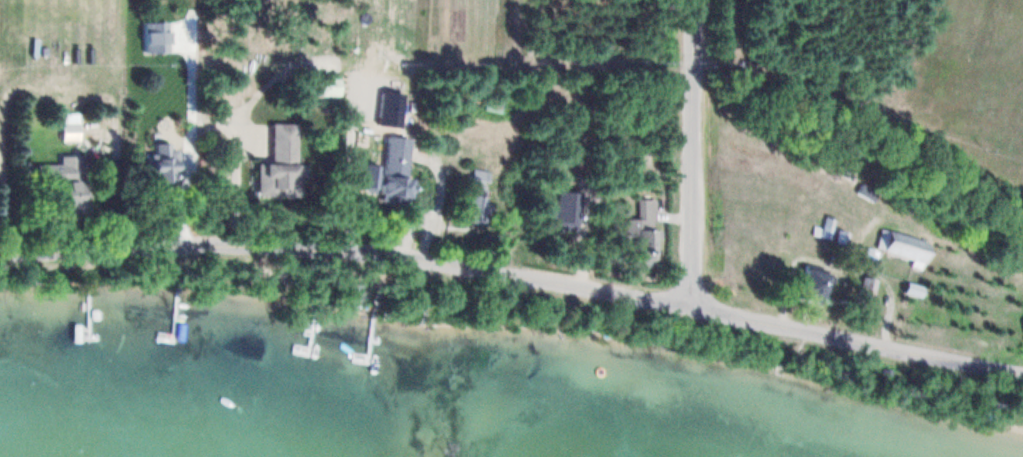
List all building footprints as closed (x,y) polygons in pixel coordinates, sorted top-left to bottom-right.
[(256,193),(295,194),(296,123),(269,122),(269,161),(256,161),(256,193)] [(380,199),(406,200),(411,135),(385,134),(380,199)] [(152,185),(181,184),(180,140),(150,142),(152,185)] [(61,163),(33,163),(34,180),(67,179),(68,211),(88,210),(86,154),(60,154),(61,163)] [(487,168),(463,167),(461,219),(485,220),(487,168)] [(579,189),(549,188),(547,226),(577,227),(579,189)] [(661,227),(638,226),(636,257),(659,259),(661,227)] [(914,265),(928,268),(933,238),(882,228),(878,249),(915,256),(914,265)] [(923,294),(925,285),(910,280),(907,290),(923,294)]
